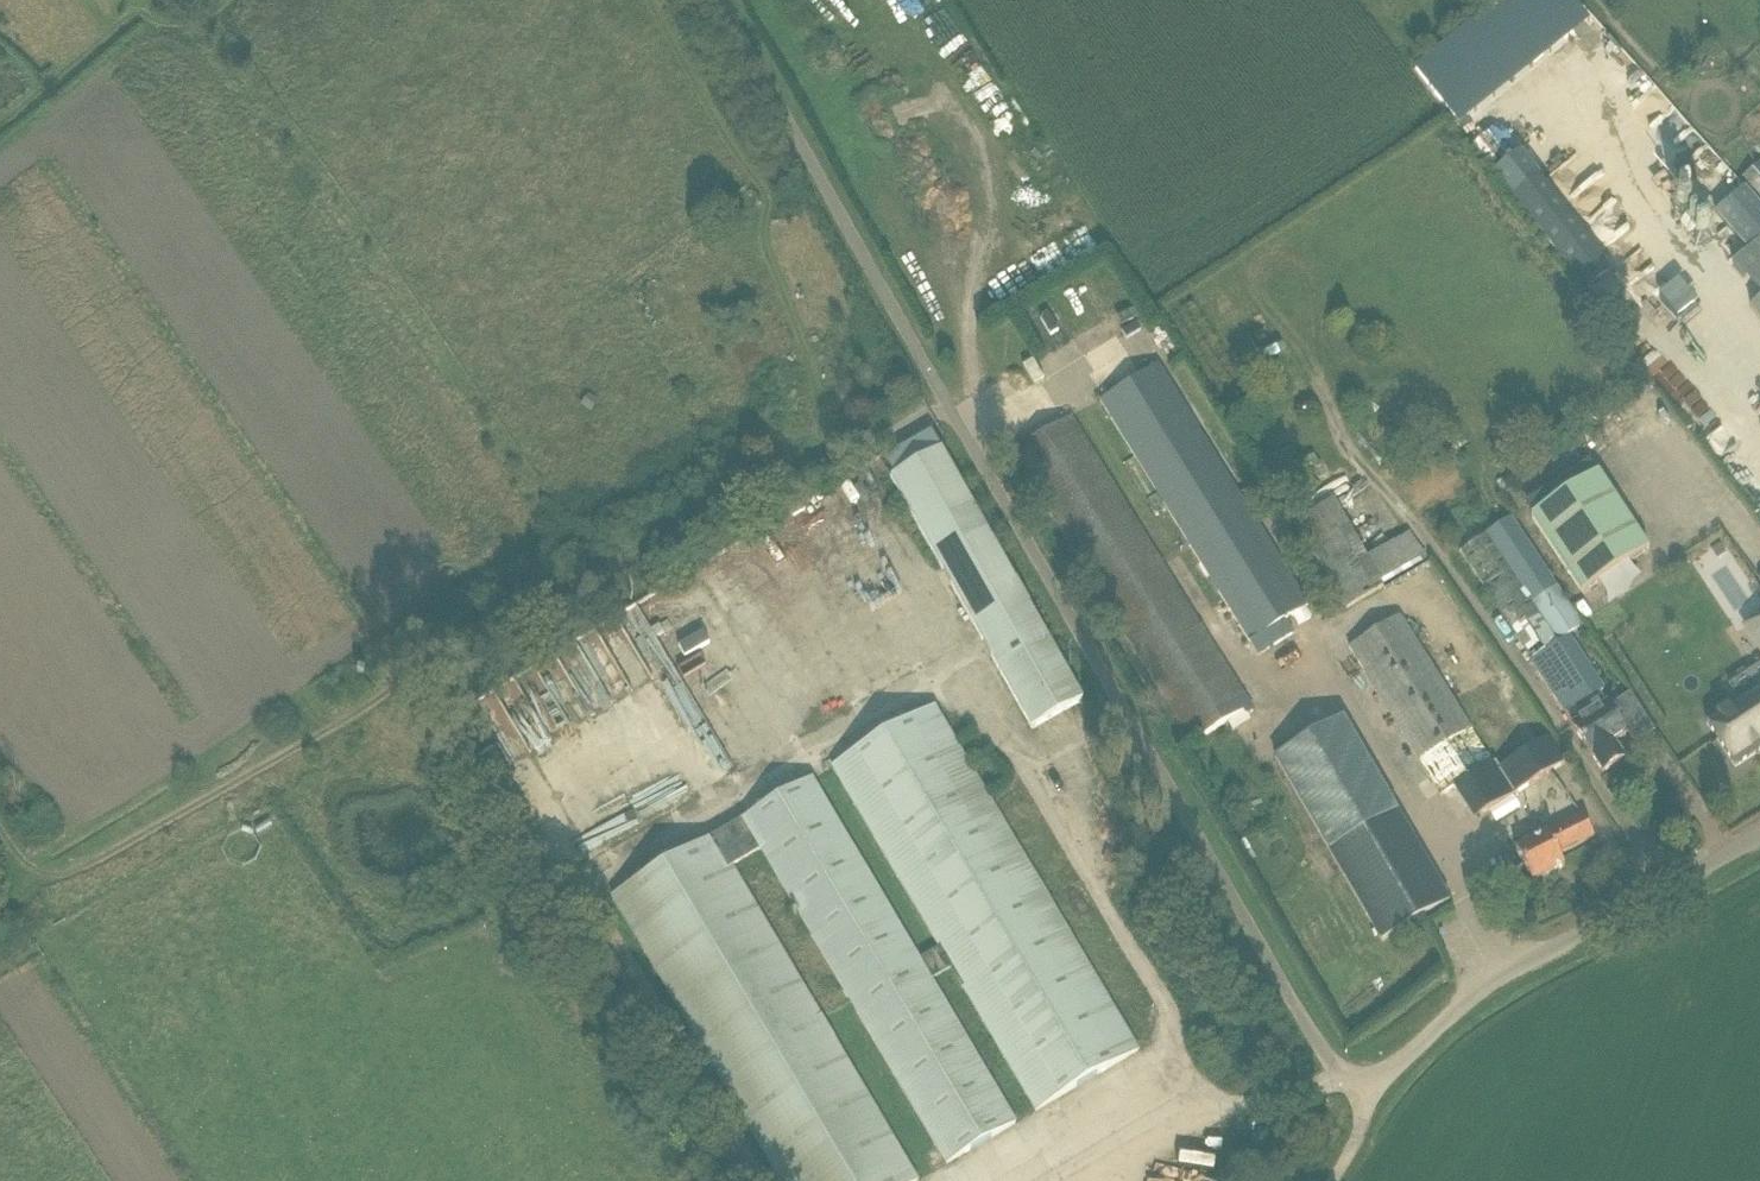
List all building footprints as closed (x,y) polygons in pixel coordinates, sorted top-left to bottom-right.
[(1639,115),(1657,97),(1647,87),(1629,106),(1639,115)] [(1759,186),(1759,163),(1749,174),(1759,186)] [(1615,272),(1539,175),(1511,197),(1587,294),(1615,272)] [(1743,190),(1719,212),(1721,215),(1720,215),(1732,229),(1751,250),(1734,265),(1759,296),(1759,209),(1743,190)] [(1713,221),(1720,215),(1721,215),(1719,212),(1705,197),(1698,203),(1713,221)] [(1678,312),(1699,296),(1682,273),(1661,289),(1678,312)] [(1750,308),(1759,321),(1759,300),(1750,308)] [(1286,620),(1308,606),(1157,362),(1146,369),(1144,367),(1137,371),(1139,374),(1099,399),(1242,630),(1237,633),(1244,645),(1250,642),(1258,655),(1294,633),(1286,620)] [(1011,453),(1192,744),(1244,712),(1246,715),(1252,711),(1250,708),(1251,708),(1070,416),(1029,441),(1028,439),(1021,444),(1022,446),(1011,453)] [(1029,728),(1082,700),(941,451),(889,479),(1029,728)] [(1649,549),(1598,472),(1531,516),(1582,593),(1649,549)] [(1368,557),(1335,500),(1295,523),(1346,609),(1427,560),(1410,532),(1368,557)] [(1722,597),(1753,578),(1746,565),(1714,585),(1722,597)] [(1349,647),(1405,739),(1413,750),(1441,795),(1457,785),(1467,799),(1476,814),(1512,791),(1498,769),(1401,615),(1349,647)] [(1745,626),(1759,649),(1759,616),(1745,626)] [(1598,693),(1603,690),(1569,636),(1532,660),(1530,661),(1572,726),(1603,774),(1626,759),(1615,741),(1626,735),(1606,704),(1605,705),(1598,693)] [(560,702),(600,685),(585,646),(544,662),(560,702)] [(1706,722),(1735,766),(1752,755),(1759,750),(1759,687),(1706,722)] [(734,866),(763,849),(852,1001),(946,1163),(1015,1123),(930,980),(951,968),(961,986),(1035,1111),(1138,1050),(934,707),(834,766),(941,948),(921,960),(857,853),(813,778),(612,896),(780,1180),(916,1180),(918,1180),(823,1018),(734,866)] [(1450,902),(1342,718),(1277,757),(1382,942),(1450,902)] [(1532,748),(1498,769),(1512,791),(1514,795),(1567,762),(1551,736),(1532,748)] [(1558,855),(1594,837),(1584,816),(1516,850),(1532,882),(1564,866),(1558,855)]
